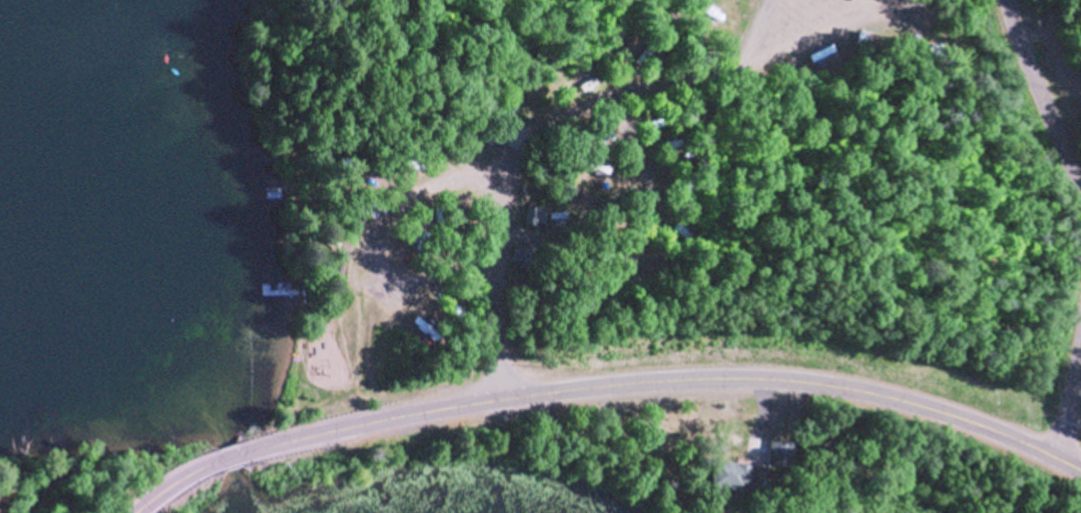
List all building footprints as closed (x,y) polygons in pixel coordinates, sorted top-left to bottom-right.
[(502,114),(510,121),(502,133),(494,126),(502,114)] [(527,205),(539,208),(534,226),(523,223),(527,205)] [(770,438),(795,442),(791,468),(767,465),(770,438)] [(766,467),(763,491),(759,490),(744,488),(743,491),(709,487),(711,472),(712,459),(736,463),(746,465),(766,467)]
